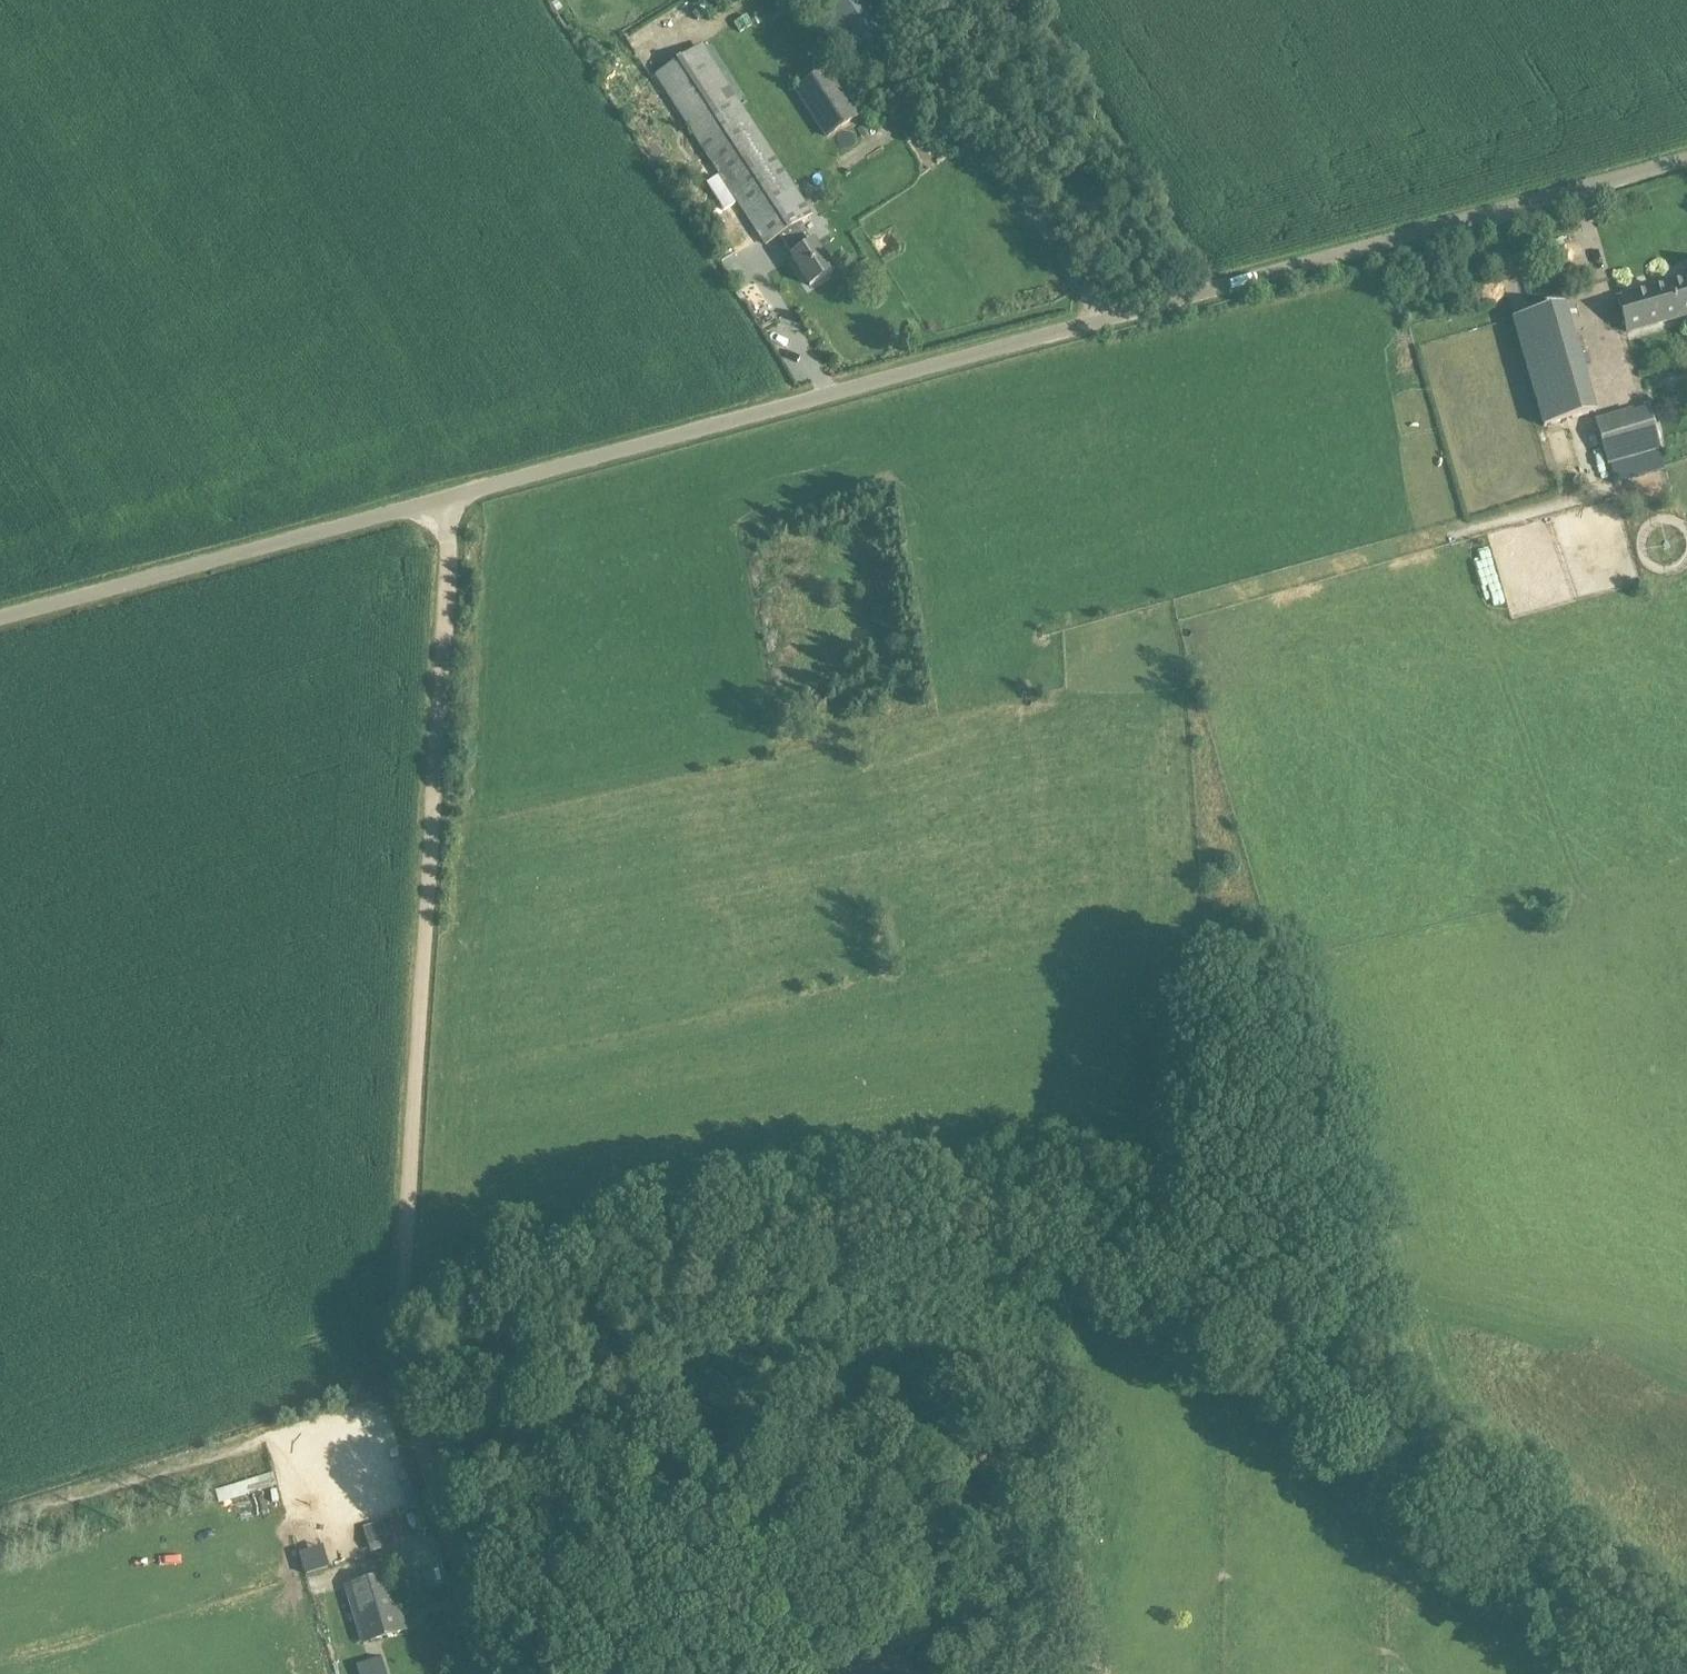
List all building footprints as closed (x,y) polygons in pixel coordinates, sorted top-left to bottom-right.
[(693,24),(718,11),(712,0),(704,0),(686,9),(693,24)] [(855,72),(905,38),(879,0),(873,0),(828,31),(855,72)] [(771,9),(760,17),(772,34),(783,26),(771,9)] [(717,66),(728,60),(717,40),(706,46),(717,66)] [(766,247),(814,216),(702,46),(655,77),(766,247)] [(733,85),(742,79),(732,64),(723,71),(733,85)] [(827,72),(798,92),(828,137),(858,117),(827,72)] [(751,85),(739,91),(752,116),(764,110),(751,85)] [(810,287),(832,272),(814,244),(791,260),(810,287)] [(769,270),(774,279),(792,267),(786,259),(769,270)] [(1629,271),(1610,274),(1614,297),(1633,294),(1629,271)] [(1673,288),(1671,283),(1618,299),(1628,333),(1680,318),(1678,313),(1686,311),(1686,283),(1673,288)] [(1543,429),(1597,413),(1565,303),(1511,319),(1543,429)] [(1609,467),(1662,451),(1648,403),(1595,419),(1609,467)] [(1635,497),(1655,488),(1646,466),(1625,474),(1635,497)] [(386,1525),(364,1528),(367,1551),(389,1547),(386,1525)] [(389,1572),(344,1586),(362,1646),(407,1632),(389,1572)] [(362,1644),(344,1586),(327,1591),(345,1649),(362,1644)]
